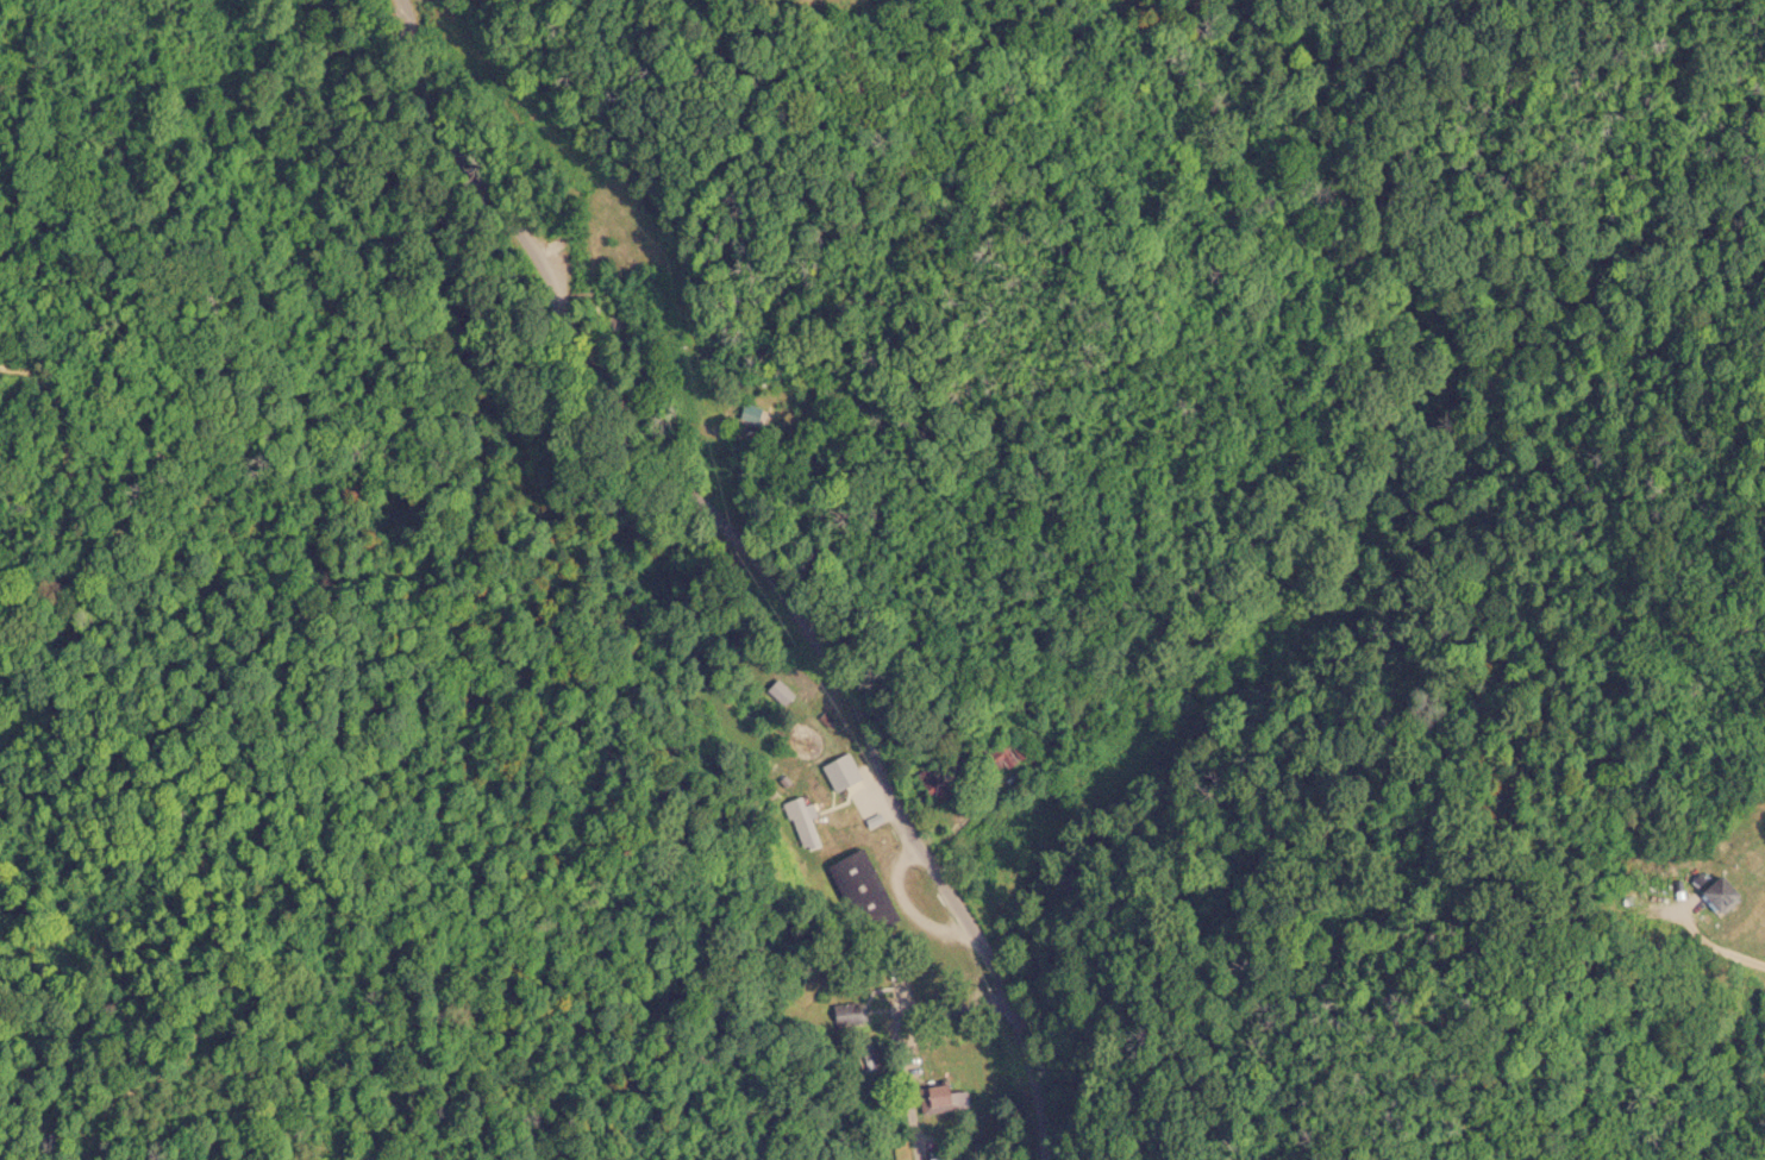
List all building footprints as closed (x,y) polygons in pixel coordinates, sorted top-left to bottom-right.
[(733,415),(748,423),(755,409),(740,401),(733,415)] [(990,771),(1029,751),(1017,729),(979,749),(990,771)] [(858,778),(846,751),(818,764),(831,791),(858,778)] [(800,774),(783,760),(768,779),(786,792),(800,774)] [(800,850),(821,843),(804,794),(784,801),(800,850)] [(861,846),(826,861),(858,936),(893,921),(861,846)] [(1696,890),(1714,913),(1735,896),(1716,873),(1696,890)] [(862,1003),(837,1003),(837,1023),(862,1023),(862,1003)] [(965,1088),(949,1091),(947,1081),(919,1087),(924,1117),(969,1108),(965,1088)] [(949,1151),(923,1154),(924,1159),(950,1159),(949,1151)]
